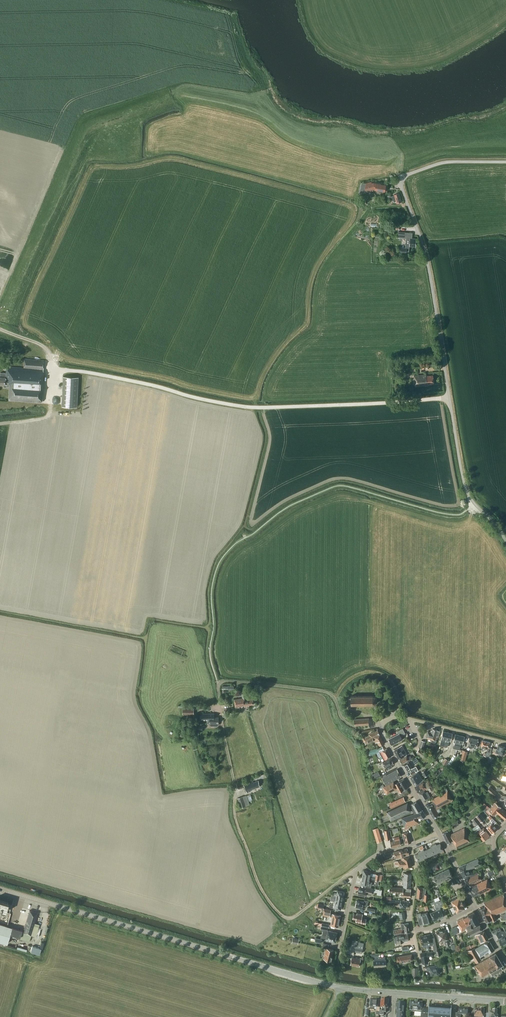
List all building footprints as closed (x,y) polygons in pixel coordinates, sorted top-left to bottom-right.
[(385,185),(373,183),(362,185),(361,191),(374,188),(375,189),(384,191),(385,185)] [(399,193),(394,194),(394,195),(391,196),(393,202),(396,201),(397,202),(402,201),(399,193)] [(412,233),(398,231),(398,237),(406,238),(406,244),(405,247),(400,247),(400,252),(406,252),(406,251),(409,251),(409,246),(416,247),(416,239),(412,238),(412,233)] [(24,359),(24,367),(10,366),(10,367),(6,367),(6,372),(0,372),(0,375),(0,384),(5,384),(7,384),(7,386),(9,386),(9,400),(42,402),(44,360),(24,359)] [(425,375),(425,374),(415,375),(416,386),(427,385),(427,384),(434,384),(433,375),(425,375)] [(78,377),(63,376),(61,406),(77,407),(78,377)] [(247,698),(246,693),(242,693),(243,698),(235,699),(236,707),(239,707),(239,706),(241,706),(241,707),(243,706),(245,705),(245,706),(247,706),(247,705),(254,704),(253,698),(247,698)] [(375,696),(372,696),(351,696),(351,704),(372,704),(373,704),(375,704),(377,701),(377,698),(375,696)] [(219,723),(219,717),(215,717),(215,713),(200,713),(200,718),(210,718),(210,723),(210,725),(211,726),(218,726),(219,725),(219,723)] [(405,733),(403,728),(397,731),(399,734),(389,739),(392,744),(402,739),(401,735),(405,733)] [(437,730),(433,728),(432,730),(431,729),(430,731),(428,731),(426,737),(431,739),(431,740),(431,743),(435,744),(436,741),(437,740),(435,740),(437,735),(438,736),(439,731),(437,730)] [(365,741),(368,740),(380,734),(378,730),(369,734),(370,735),(365,737),(365,736),(361,738),(362,742),(365,741)] [(380,734),(368,740),(365,741),(366,744),(374,740),(375,743),(377,742),(379,746),(384,743),(380,734)] [(478,739),(469,737),(467,746),(476,748),(478,739)] [(490,742),(482,740),(481,745),(482,746),(481,748),(488,750),(487,751),(485,753),(485,752),(484,755),(488,757),(490,752),(492,748),(489,747),(490,742)] [(407,754),(402,745),(394,749),(399,759),(407,754)] [(505,747),(498,745),(497,749),(496,748),(495,753),(499,753),(504,755),(505,751),(504,751),(505,747)] [(384,749),(382,746),(375,749),(368,751),(369,751),(366,752),(369,758),(371,757),(370,755),(376,753),(377,753),(379,757),(380,757),(381,759),(382,758),(383,758),(384,760),(391,756),(387,748),(384,749)] [(426,753),(420,748),(416,752),(423,757),(426,753)] [(458,757),(454,754),(447,766),(451,768),(458,757)] [(408,757),(407,755),(400,759),(402,763),(409,759),(412,758),(410,756),(408,757)] [(391,760),(390,758),(383,762),(387,770),(392,767),(391,765),(394,764),(392,760),(391,760)] [(413,770),(408,761),(402,764),(406,772),(409,770),(412,775),(418,771),(417,768),(413,770)] [(446,769),(443,766),(437,771),(439,774),(446,769)] [(401,776),(399,772),(397,769),(382,777),(386,784),(401,776)] [(410,776),(413,781),(417,779),(416,778),(420,776),(418,771),(410,776)] [(417,779),(413,781),(415,784),(423,780),(420,776),(416,778),(417,779)] [(408,787),(404,778),(395,784),(393,781),(383,787),(382,787),(386,794),(387,794),(397,788),(399,792),(404,789),(408,787)] [(261,786),(258,779),(253,781),(253,780),(244,783),(243,782),(237,784),(238,788),(245,786),(247,792),(251,791),(250,790),(261,786)] [(424,790),(427,788),(429,788),(429,786),(427,782),(425,784),(423,781),(415,786),(418,792),(423,789),(424,790)] [(454,800),(446,787),(441,790),(442,791),(443,793),(435,798),(431,799),(434,803),(427,807),(434,818),(439,815),(438,813),(438,812),(441,811),(440,808),(441,807),(454,800)] [(497,792),(491,787),(487,790),(494,796),(497,792)] [(424,790),(419,793),(423,801),(429,798),(430,797),(427,791),(426,792),(424,790)] [(250,804),(247,795),(243,796),(238,798),(241,807),(250,804)] [(406,801),(403,797),(389,803),(391,808),(406,801)] [(412,810),(414,814),(422,810),(417,801),(410,805),(413,810),(412,810)] [(411,810),(408,802),(387,812),(391,821),(412,811),(411,811),(411,810)] [(495,802),(489,810),(494,815),(496,812),(505,820),(505,819),(505,811),(495,802)] [(401,818),(404,826),(408,825),(408,827),(419,823),(417,818),(420,817),(421,818),(426,816),(422,810),(414,814),(401,818)] [(480,813),(476,815),(481,822),(484,819),(480,813)] [(476,825),(481,822),(476,815),(471,819),(476,825)] [(497,828),(492,822),(487,827),(492,833),(497,828)] [(382,841),(378,827),(373,829),(377,842),(382,841)] [(489,836),(483,827),(477,832),(483,840),(489,836)] [(471,840),(464,828),(450,834),(448,830),(442,833),(447,843),(453,840),(456,847),(471,840)] [(411,842),(408,832),(402,833),(405,844),(411,842)] [(401,845),(399,836),(394,837),(395,840),(390,842),(391,847),(401,845)] [(433,845),(437,852),(443,850),(440,843),(436,845),(436,844),(433,845)] [(431,847),(428,849),(431,855),(437,852),(433,845),(431,846),(431,847)] [(409,855),(407,848),(394,852),(396,858),(409,855)] [(421,851),(424,858),(431,855),(428,849),(424,850),(423,849),(421,851)] [(418,861),(424,858),(421,851),(418,852),(419,853),(415,855),(418,861)] [(412,866),(409,856),(401,858),(402,860),(398,861),(395,861),(395,865),(399,865),(399,866),(403,866),(404,868),(412,866)] [(481,864),(478,859),(466,864),(459,867),(463,877),(472,874),(470,869),(481,864)] [(434,875),(438,885),(441,883),(439,881),(447,877),(448,879),(451,877),(450,875),(452,875),(449,868),(434,875)] [(364,870),(362,877),(369,879),(375,880),(379,880),(381,881),(382,875),(380,875),(376,874),(375,876),(370,875),(371,871),(364,870)] [(481,880),(477,871),(464,878),(468,887),(474,884),(473,883),(481,880)] [(369,879),(362,877),(361,884),(371,886),(372,882),(369,881),(369,879)] [(492,888),(487,878),(469,887),(471,891),(473,895),(479,892),(480,893),(492,888)] [(445,892),(441,883),(438,885),(439,886),(435,888),(438,896),(445,892)] [(373,888),(367,887),(366,889),(359,888),(358,894),(365,896),(366,892),(371,893),(373,888)] [(401,888),(390,887),(389,891),(401,893),(401,896),(410,897),(411,891),(411,888),(401,888)] [(423,887),(418,887),(416,897),(424,898),(423,900),(428,901),(428,894),(425,893),(426,888),(423,888),(423,887)] [(503,894),(484,902),(486,906),(480,909),(486,922),(492,919),(492,921),(496,919),(494,915),(505,910),(505,900),(503,894)] [(465,906),(459,895),(451,899),(454,905),(449,907),(452,913),(457,910),(465,906)] [(8,924),(11,913),(10,913),(12,905),(8,904),(8,902),(0,900),(0,922),(8,924)] [(341,909),(342,903),(335,902),(335,901),(333,901),(333,900),(330,900),(329,906),(334,907),(334,908),(341,909)] [(368,901),(364,900),(363,901),(356,900),(355,906),(363,908),(363,906),(367,907),(368,901)] [(437,910),(430,913),(432,916),(432,917),(434,920),(444,916),(441,908),(440,906),(441,906),(441,907),(445,905),(442,900),(439,901),(439,900),(435,902),(434,902),(434,903),(436,907),(435,907),(437,910)] [(324,908),(323,915),(332,917),(331,925),(338,926),(340,915),(333,913),(333,914),(330,913),(331,909),(324,908)] [(29,910),(23,931),(22,930),(0,924),(0,945),(2,945),(3,942),(7,944),(9,936),(16,938),(29,941),(38,913),(29,910)] [(467,929),(480,923),(474,911),(468,914),(468,915),(457,921),(462,931),(467,928),(467,929)] [(428,915),(427,912),(421,913),(421,912),(417,913),(420,924),(423,923),(423,924),(430,922),(428,915)] [(366,918),(362,917),(362,916),(362,914),(357,913),(357,914),(354,913),(353,918),(356,919),(355,921),(365,923),(366,918)] [(410,932),(409,923),(401,924),(401,928),(393,930),(395,935),(405,932),(410,932)] [(480,923),(467,929),(468,930),(467,930),(470,936),(482,930),(479,924),(474,927),(474,926),(480,923)] [(322,934),(336,937),(337,933),(328,931),(328,930),(327,930),(327,927),(329,928),(329,927),(321,926),(320,929),(323,930),(322,934)] [(459,932),(456,926),(451,929),(454,935),(459,932)] [(504,926),(502,927),(504,930),(502,932),(500,927),(496,929),(497,930),(493,932),(497,939),(505,934),(505,935),(505,929),(504,926)] [(448,939),(446,930),(441,931),(440,930),(436,931),(439,941),(448,939)] [(488,939),(484,930),(476,935),(480,943),(485,940),(485,941),(488,939)] [(435,950),(438,950),(434,935),(431,935),(430,933),(420,936),(422,944),(423,947),(428,945),(432,944),(434,950),(435,950)] [(409,939),(408,934),(398,936),(399,942),(402,942),(402,940),(409,939)] [(495,949),(489,940),(484,943),(484,944),(476,948),(475,947),(466,951),(469,955),(468,956),(471,960),(473,958),(476,962),(482,959),(480,956),(485,953),(486,954),(489,952),(495,949)] [(329,944),(323,943),(322,948),(326,949),(324,958),(331,960),(333,949),(328,948),(329,944)] [(363,945),(355,944),(354,951),(362,953),(363,945)] [(30,946),(28,951),(40,955),(42,950),(30,946)] [(434,955),(433,951),(430,952),(426,953),(426,952),(420,952),(421,957),(422,963),(428,962),(427,956),(434,955)] [(503,964),(496,952),(490,956),(475,965),(482,977),(490,972),(503,964)] [(360,958),(352,957),(350,964),(359,966),(360,964),(362,964),(363,958),(360,957),(360,958)] [(385,957),(380,957),(374,957),(374,960),(374,966),(386,966),(386,959),(385,959),(385,957)] [(440,968),(439,964),(427,967),(428,971),(431,970),(431,974),(440,973),(439,969),(440,968)] [(375,1000),(370,999),(370,1007),(370,1010),(374,1010),(375,1008),(377,1008),(376,1012),(379,1012),(379,1008),(378,1008),(379,1000),(375,999),(375,1000)] [(388,1000),(381,999),(381,1008),(382,1009),(382,1011),(380,1010),(379,1015),(384,1016),(384,1012),(386,1013),(386,1009),(388,1009),(388,1004),(387,1004),(388,1000)] [(410,1012),(421,1013),(421,1008),(422,1008),(422,1003),(410,1002),(409,1009),(410,1009),(410,1012)] [(397,1003),(396,1014),(396,1016),(404,1016),(405,1005),(403,1004),(403,1003),(397,1003)] [(452,1007),(429,1006),(429,1009),(422,1008),(421,1008),(421,1013),(421,1016),(451,1016),(452,1007)] [(461,1015),(467,1015),(468,1009),(459,1008),(458,1014),(455,1013),(455,1016),(461,1016),(461,1015)]
